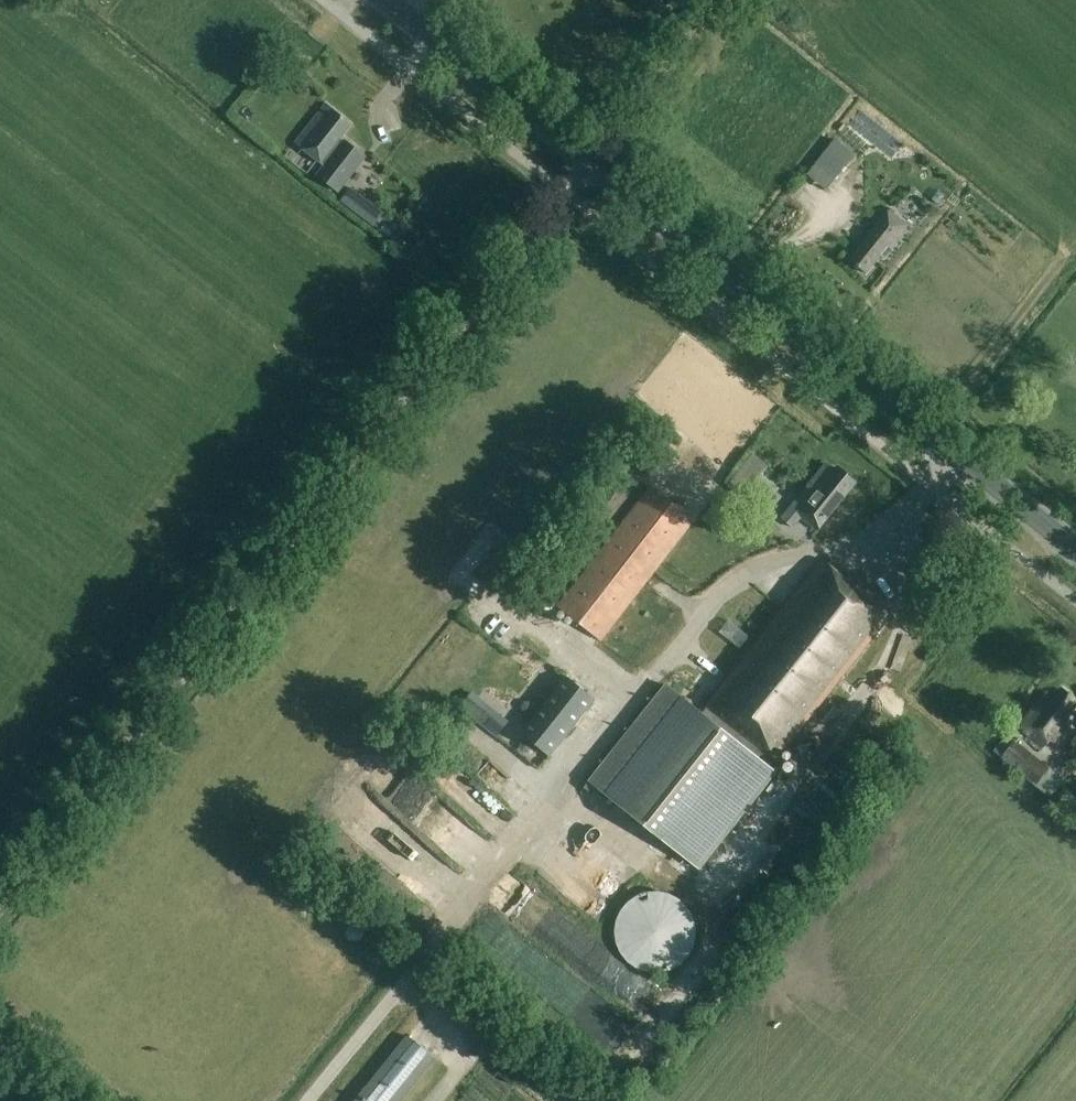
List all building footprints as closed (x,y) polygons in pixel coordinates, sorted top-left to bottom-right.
[(296,59),(290,67),(303,77),(309,69),(297,59),(296,59)] [(292,144),(322,167),(314,177),(335,194),(365,156),(345,141),(342,145),(337,142),(351,124),(324,103),(292,144)] [(826,149),(814,165),(835,181),(847,166),(826,149)] [(384,214),(351,188),(340,201),(374,227),(384,214)] [(890,209),(849,260),(866,274),(880,257),(883,259),(911,225),(890,209)] [(468,255),(460,264),(465,269),(473,260),(468,255)] [(769,467),(753,454),(727,486),(743,499),(769,467)] [(817,530),(855,483),(836,468),(833,471),(825,465),(781,520),(792,528),(801,517),(817,530)] [(601,641),(695,520),(651,486),(557,607),(601,641)] [(773,760),(775,761),(890,615),(822,560),(706,707),(707,708),(702,715),(666,687),(589,783),(699,870),(775,773),(767,767),(773,760)] [(594,699),(567,677),(522,733),(549,756),(594,699)] [(1058,686),(1052,693),(1050,691),(1043,699),(1046,701),(1022,732),(1043,749),(1075,707),(1075,700),(1058,686)] [(993,753),(993,752),(1001,743),(992,736),(984,746),(993,753)] [(1015,741),(1001,758),(1035,786),(1049,797),(1063,779),(1049,768),(1015,741)] [(657,973),(662,973),(666,972),(670,970),(674,969),(678,967),(682,964),(685,961),(688,958),(690,954),(692,950),(694,946),(695,942),(696,938),(697,932),(696,928),(696,924),(694,919),(693,915),(691,911),(688,908),(686,904),(682,901),(679,899),(675,896),(671,894),(667,893),(663,892),(658,891),(654,891),(649,892),(645,893),(641,894),(637,896),(633,898),(630,901),(626,904),(624,907),(621,911),(619,915),(617,919),(616,923),(615,927),(615,932),(615,936),(616,941),(617,945),(619,949),(621,953),(623,956),(626,960),(629,963),(632,966),(636,968),(640,970),(644,971),(648,972),(653,973),(657,973)] [(434,1058),(408,1037),(356,1100),(400,1100),(434,1058)]
